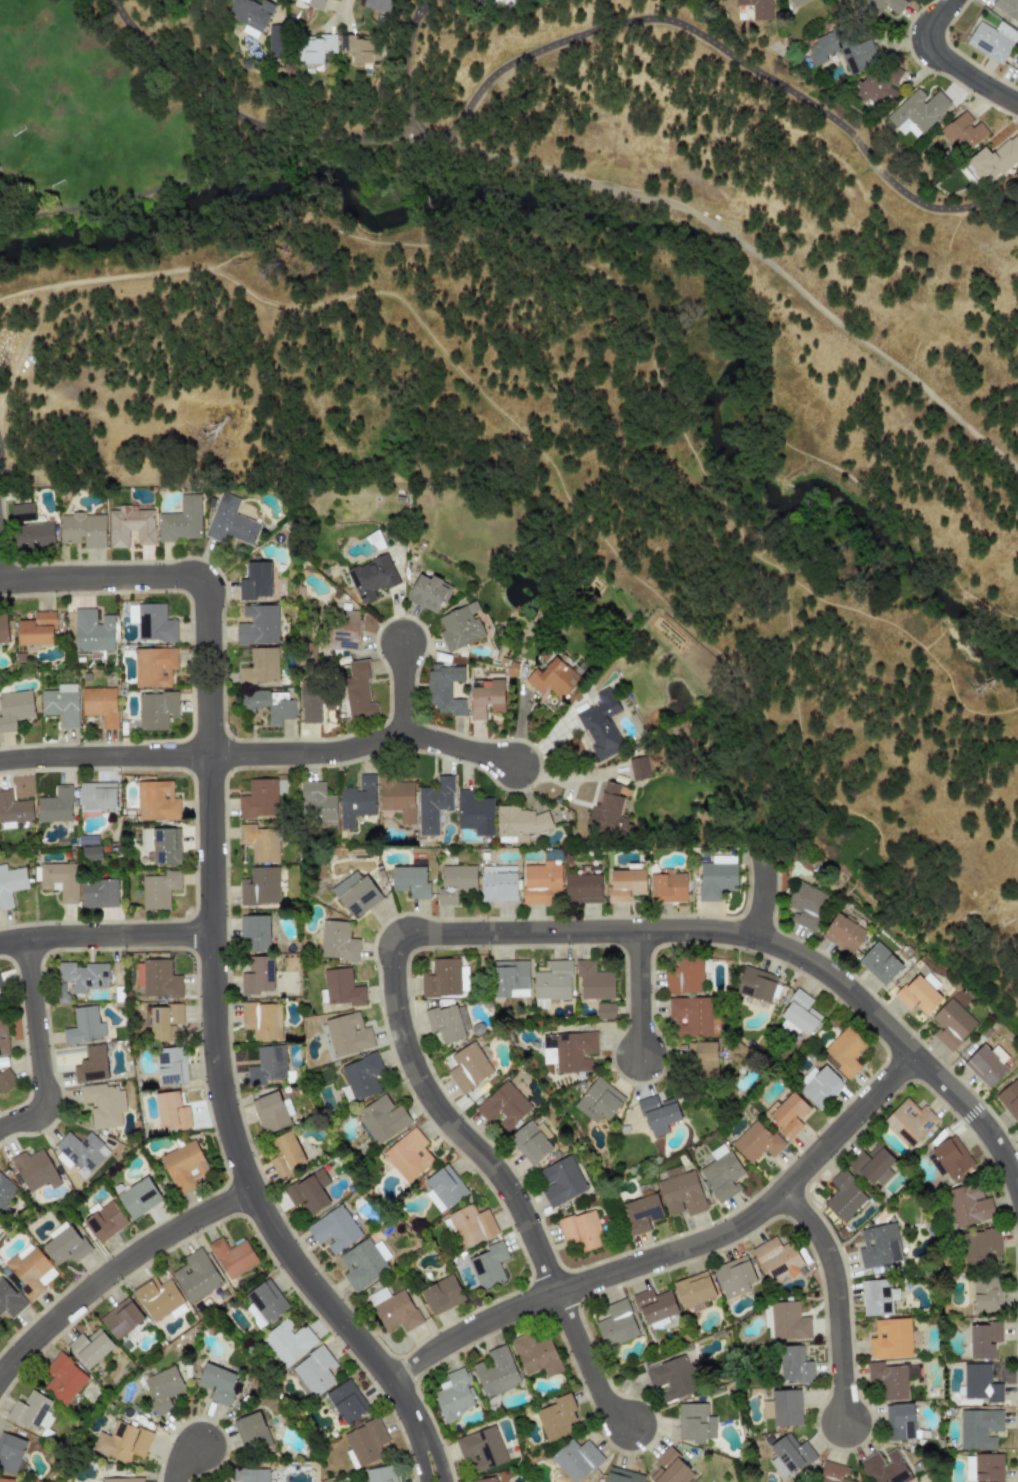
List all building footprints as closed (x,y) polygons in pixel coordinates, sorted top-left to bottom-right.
[(258,39),(272,4),(262,0),(259,0),(232,0),(226,16),(244,23),(241,32),(258,39)] [(293,5),(321,12),(324,0),(294,0),(293,5)] [(391,14),(395,0),(365,0),(363,7),(391,14)] [(771,0),(735,0),(735,5),(752,5),(752,21),(772,20),(771,0)] [(884,6),(896,16),(906,3),(902,0),(860,0),(859,1),(877,16),(884,6)] [(992,5),(1017,21),(1017,0),(995,0),(992,5)] [(1000,64),(1017,35),(1017,32),(998,21),(994,29),(978,21),(965,44),(1000,64)] [(283,59),(283,26),(268,25),(267,59),(283,59)] [(880,62),(870,38),(853,45),(846,28),(815,41),(816,43),(805,47),(813,66),(829,60),(827,55),(838,50),(849,75),(880,62)] [(335,35),(317,34),(317,39),(298,39),(298,61),(304,61),(304,65),(323,65),(323,53),(335,53),(335,35)] [(355,35),(339,35),(340,53),(352,53),(352,63),(377,63),(377,39),(355,39),(355,35)] [(859,81),(851,92),(884,113),(898,91),(869,74),(863,83),(859,81)] [(938,90),(927,99),(918,88),(886,116),(902,135),(909,130),(915,137),(952,106),(938,90)] [(989,133),(978,121),(975,123),(964,110),(940,130),(956,150),(960,146),(965,153),(989,133)] [(985,186),(1017,160),(1017,131),(990,153),(984,146),(965,161),(985,186)] [(224,536),(251,546),(260,523),(234,514),(240,499),(220,492),(204,536),(222,543),(224,536)] [(157,513),(157,542),(174,541),(174,539),(200,538),(199,494),(179,495),(179,513),(157,513)] [(11,504),(12,521),(34,521),(33,503),(11,504)] [(154,545),(153,510),(129,510),(129,505),(117,506),(117,510),(108,510),(108,548),(128,547),(127,531),(136,530),(137,545),(154,545)] [(60,543),(83,543),(83,548),(105,548),(105,514),(59,514),(60,543)] [(17,549),(53,548),(53,523),(17,524),(17,549)] [(360,604),(376,597),(373,590),(383,586),(384,589),(399,583),(386,553),(345,570),(360,604)] [(237,579),(238,599),(271,598),(270,562),(246,562),(246,579),(237,579)] [(437,615),(451,585),(430,576),(429,579),(418,574),(406,601),(437,615)] [(438,632),(446,653),(487,636),(473,602),(437,617),(443,630),(438,632)] [(176,642),(176,620),(165,619),(165,604),(129,604),(129,623),(137,623),(137,641),(176,642)] [(277,605),(241,606),(242,617),(249,617),(249,623),(235,623),(235,644),(278,644),(277,605)] [(113,651),(112,615),(100,615),(100,624),(95,624),(95,608),(73,609),(74,652),(113,651)] [(358,610),(331,610),(330,650),(358,650),(358,610)] [(17,645),(54,644),(53,611),(33,612),(33,620),(16,620),(17,645)] [(170,669),(176,669),(176,648),(133,649),(134,688),(170,687),(170,669)] [(276,648),(249,648),(249,667),(238,668),(238,683),(277,682),(276,648)] [(523,680),(539,694),(546,687),(561,701),(581,679),(555,655),(539,672),(535,668),(523,680)] [(347,661),(349,678),(344,678),(348,718),(377,715),(376,703),(369,703),(367,678),(370,678),(368,659),(347,661)] [(464,714),(464,699),(450,699),(450,681),(463,681),(463,665),(427,665),(427,704),(434,704),(434,714),(464,714)] [(470,681),(470,720),(487,720),(486,713),(503,713),(503,680),(470,681)] [(40,691),(41,715),(60,715),(61,727),(77,727),(76,684),(56,684),(56,691),(40,691)] [(300,724),(320,723),(319,685),(299,686),(300,724)] [(623,749),(608,716),(619,711),(607,687),(594,693),(599,702),(575,713),(590,745),(589,745),(596,761),(623,749)] [(80,688),(81,715),(100,715),(100,730),(116,729),(115,688),(80,688)] [(31,691),(0,694),(0,733),(15,731),(14,719),(34,717),(31,691)] [(176,692),(137,693),(138,731),(167,730),(166,719),(177,718),(176,692)] [(627,759),(632,781),(649,777),(644,756),(627,759)] [(339,829),(353,829),(353,816),(375,815),(374,774),(358,774),(359,788),(339,788),(339,829)] [(437,835),(437,811),(452,811),(452,776),(436,775),(435,788),(417,788),(417,835),(437,835)] [(276,779),(248,779),(248,796),(237,796),(238,818),(276,818),(276,779)] [(399,810),(399,825),(414,825),(413,780),(378,780),(379,811),(399,810)] [(136,782),(136,820),(179,820),(179,798),(172,799),(171,781),(136,782)] [(618,817),(623,797),(616,796),(619,784),(604,781),(598,806),(591,804),(586,827),(626,836),(630,819),(618,817)] [(324,782),(301,782),(301,821),(335,820),(335,795),(324,796),(324,782)] [(115,811),(116,783),(79,783),(79,811),(115,811)] [(36,798),(36,822),(71,821),(70,784),(54,785),(54,797),(36,798)] [(31,800),(11,801),(11,789),(0,790),(0,823),(32,821),(31,800)] [(492,836),(492,798),(472,798),(472,790),(456,790),(456,829),(473,829),(473,835),(492,836)] [(496,842),(522,842),(523,832),(549,832),(549,813),(532,812),(533,808),(497,808),(496,842)] [(251,863),(278,862),(277,828),(255,829),(255,824),(239,824),(239,844),(250,844),(251,863)] [(100,859),(100,846),(80,847),(81,860),(100,859)] [(720,901),(720,891),(735,891),(736,856),(711,855),(711,863),(699,862),(698,901),(720,901)] [(549,904),(549,891),(561,891),(560,865),(551,865),(551,860),(542,861),(542,865),(522,865),(523,904),(549,904)] [(39,890),(59,889),(59,904),(77,904),(76,863),(38,864),(39,890)] [(24,867),(5,870),(4,864),(0,865),(0,909),(12,907),(9,892),(27,888),(24,867)] [(441,888),(436,888),(437,905),(456,905),(456,892),(475,891),(475,865),(441,866),(441,888)] [(238,879),(239,905),(278,904),(278,866),(249,867),(249,879),(238,879)] [(391,891),(408,891),(408,899),(426,899),(427,867),(391,866),(391,891)] [(516,866),(480,866),(481,901),(516,901),(516,866)] [(142,910),(169,909),(168,890),(180,890),(179,870),(163,871),(163,875),(141,876),(142,910)] [(645,894),(644,870),(608,871),(609,903),(628,902),(628,894),(645,894)] [(351,920),(382,899),(365,874),(360,878),(355,871),(330,888),(351,920)] [(601,903),(601,875),(564,874),(564,903),(601,903)] [(685,902),(685,874),(649,874),(649,902),(685,902)] [(117,907),(116,879),(80,880),(81,908),(117,907)] [(789,921),(813,932),(829,895),(796,880),(784,905),(794,910),(789,921)] [(866,929),(834,913),(821,939),(852,955),(866,929)] [(239,915),(239,951),(268,952),(268,915),(239,915)] [(357,960),(358,939),(347,939),(348,921),(321,920),(319,958),(357,960)] [(903,965),(876,941),(856,962),(883,986),(903,965)] [(247,956),(248,973),(240,973),(240,993),(273,992),(272,956),(247,956)] [(663,969),(663,993),(702,992),(701,957),(674,958),(674,969),(663,969)] [(421,997),(460,996),(459,958),(431,959),(432,975),(420,975),(421,997)] [(492,997),(528,996),(527,960),(492,961),(492,997)] [(570,999),(570,960),(544,960),(544,971),(533,971),(533,1008),(547,1008),(547,999),(570,999)] [(613,998),(613,971),(594,972),(593,960),(574,960),(575,976),(579,976),(580,999),(613,998)] [(86,987),(107,987),(107,963),(83,963),(83,967),(74,967),(74,962),(57,962),(57,981),(71,981),(71,993),(85,993),(86,987)] [(777,975),(743,965),(735,993),(769,1003),(777,975)] [(324,969),(325,1004),(349,1002),(349,1006),(365,1005),(364,986),(351,987),(350,968),(324,969)] [(894,996),(908,1009),(912,1004),(925,1016),(942,998),(915,973),(894,996)] [(813,999),(797,989),(778,1016),(808,1036),(821,1016),(807,1007),(813,999)] [(710,1036),(709,997),(667,998),(668,1019),(674,1019),(675,1037),(710,1036)] [(252,1041),(280,1040),(279,1003),(240,1003),(241,1029),(252,1029),(252,1041)] [(613,1003),(595,1004),(596,1019),(613,1019),(613,1003)] [(63,1043),(105,1039),(104,1022),(97,1023),(95,1005),(72,1007),(74,1028),(62,1029),(63,1043)] [(149,1006),(150,1042),(174,1041),(173,1025),(182,1024),(181,1005),(149,1006)] [(334,1059),(374,1046),(368,1026),(362,1028),(357,1011),(322,1021),(334,1059)] [(820,1053),(848,1079),(860,1066),(852,1059),(865,1045),(845,1026),(820,1053)] [(542,1064),(554,1063),(555,1073),(591,1071),(590,1056),(596,1055),(595,1032),(541,1034),(542,1064)] [(446,1072),(460,1094),(493,1073),(473,1041),(449,1056),(455,1066),(446,1072)] [(691,1042),(692,1076),(718,1075),(716,1041),(691,1042)] [(108,1079),(103,1044),(84,1046),(86,1062),(72,1064),(75,1083),(108,1079)] [(1008,1058),(995,1045),(989,1051),(982,1044),(962,1064),(988,1089),(1008,1068),(1002,1063),(1008,1058)] [(247,1086),(264,1085),(264,1079),(285,1079),(284,1045),(256,1046),(257,1066),(246,1067),(247,1086)] [(157,1084),(186,1083),(185,1047),(156,1048),(157,1084)] [(340,1065),(353,1101),(379,1092),(372,1073),(382,1070),(376,1053),(340,1065)] [(799,1080),(804,1085),(798,1091),(818,1110),(843,1084),(823,1066),(817,1072),(812,1067),(799,1080)] [(16,1083),(5,1069),(0,1073),(0,1094),(16,1083)] [(595,1124),(601,1116),(607,1121),(625,1099),(597,1076),(572,1106),(595,1124)] [(1015,1078),(993,1097),(1017,1124),(1017,1081),(1015,1078)] [(474,1109),(490,1126),(495,1121),(505,1132),(531,1107),(504,1080),(474,1109)] [(121,1126),(120,1113),(125,1112),(122,1083),(79,1087),(81,1105),(89,1105),(91,1129),(121,1126)] [(285,1099),(281,1101),(277,1090),(250,1101),(263,1135),(294,1123),(285,1099)] [(154,1094),(158,1130),(190,1126),(188,1106),(179,1107),(178,1091),(154,1094)] [(809,1107),(791,1091),(779,1104),(775,1100),(762,1114),(789,1139),(802,1125),(797,1120),(809,1107)] [(375,1146),(411,1123),(400,1105),(394,1109),(385,1094),(355,1112),(375,1146)] [(668,1133),(666,1125),(681,1121),(674,1097),(657,1102),(655,1094),(638,1099),(649,1138),(668,1133)] [(881,1124),(909,1150),(938,1119),(923,1105),(919,1109),(905,1097),(881,1124)] [(750,1163),(763,1149),(772,1158),(785,1143),(773,1132),(771,1135),(754,1119),(730,1144),(750,1163)] [(552,1150),(532,1120),(508,1135),(527,1166),(552,1150)] [(382,1153),(407,1183),(434,1161),(422,1147),(427,1143),(413,1127),(382,1153)] [(268,1159),(277,1178),(307,1164),(291,1130),(269,1140),(276,1156),(268,1159)] [(88,1132),(78,1142),(67,1131),(52,1147),(85,1177),(109,1151),(88,1132)] [(973,1164),(952,1134),(929,1151),(951,1180),(973,1164)] [(159,1156),(177,1195),(196,1186),(194,1181),(210,1173),(194,1140),(159,1156)] [(743,1174),(723,1143),(708,1152),(713,1160),(697,1170),(719,1203),(740,1190),(733,1180),(743,1174)] [(847,1162),(875,1189),(899,1164),(877,1143),(865,1155),(860,1149),(847,1162)] [(25,1192),(47,1184),(49,1189),(59,1185),(44,1148),(26,1156),(24,1152),(11,1157),(25,1192)] [(945,1173),(929,1152),(925,1156),(940,1176),(945,1173)] [(537,1170),(545,1187),(540,1189),(548,1207),(586,1191),(571,1155),(537,1170)] [(423,1181),(430,1189),(424,1193),(439,1213),(468,1192),(446,1164),(423,1181)] [(663,1170),(665,1178),(682,1173),(680,1165),(663,1170)] [(330,1205),(320,1187),(329,1183),(321,1168),(282,1189),(292,1207),(300,1202),(308,1217),(330,1205)] [(823,1203),(843,1223),(868,1197),(840,1169),(828,1181),(837,1189),(823,1203)] [(667,1216),(684,1211),(686,1216),(706,1210),(694,1170),(657,1182),(667,1216)] [(162,1200),(146,1176),(115,1196),(131,1220),(162,1200)] [(953,1228),(994,1218),(989,1197),(982,1198),(978,1182),(944,1191),(953,1228)] [(621,1204),(630,1236),(650,1230),(647,1222),(663,1217),(656,1193),(621,1204)] [(83,1217),(95,1242),(126,1227),(114,1202),(83,1217)] [(326,1245),(332,1255),(361,1236),(341,1204),(305,1227),(317,1245),(328,1237),(331,1242),(326,1245)] [(447,1214),(461,1249),(498,1234),(487,1209),(475,1213),(472,1204),(447,1214)] [(581,1252),(604,1245),(593,1209),(556,1220),(564,1247),(578,1243),(581,1252)] [(859,1229),(863,1247),(857,1249),(861,1269),(901,1261),(893,1223),(859,1229)] [(75,1262),(90,1250),(70,1224),(42,1246),(57,1266),(70,1256),(75,1262)] [(959,1233),(964,1266),(990,1263),(989,1255),(1001,1254),(997,1228),(959,1233)] [(789,1278),(805,1270),(790,1240),(780,1246),(775,1236),(751,1248),(768,1281),(786,1272),(789,1278)] [(245,1239),(227,1249),(221,1237),(208,1244),(228,1280),(258,1263),(245,1239)] [(353,1292),(388,1270),(367,1237),(337,1257),(347,1272),(342,1275),(353,1292)] [(467,1259),(480,1291),(505,1281),(498,1262),(508,1258),(501,1240),(485,1247),(486,1251),(467,1259)] [(58,1276),(31,1242),(3,1263),(30,1298),(58,1276)] [(181,1258),(185,1266),(172,1272),(187,1303),(221,1285),(202,1247),(181,1258)] [(723,1300),(750,1290),(748,1284),(755,1282),(746,1255),(712,1267),(723,1300)] [(671,1283),(681,1310),(716,1297),(706,1270),(671,1283)] [(432,1316),(465,1300),(452,1274),(419,1290),(432,1316)] [(3,1311),(11,1319),(27,1304),(0,1276),(0,1314),(3,1311)] [(184,1304),(170,1278),(158,1285),(154,1277),(132,1289),(151,1322),(184,1304)] [(973,1277),(972,1311),(999,1312),(1000,1278),(973,1277)] [(289,1308),(268,1278),(245,1294),(266,1324),(289,1308)] [(861,1280),(862,1316),(891,1315),(891,1300),(897,1300),(897,1289),(887,1289),(887,1279),(861,1280)] [(422,1322),(403,1288),(371,1306),(385,1332),(399,1324),(404,1332),(422,1322)] [(670,1290),(653,1296),(651,1288),(632,1295),(643,1325),(678,1313),(670,1290)] [(98,1319),(116,1341),(145,1318),(127,1296),(98,1319)] [(604,1306),(609,1316),(594,1322),(605,1349),(639,1334),(624,1298),(604,1306)] [(809,1317),(798,1317),(798,1301),(770,1302),(772,1340),(810,1338),(809,1317)] [(874,1320),(874,1338),(868,1338),(869,1359),(911,1358),(910,1318),(874,1320)] [(283,1368),(317,1342),(304,1325),(294,1332),(284,1319),(260,1338),(283,1368)] [(993,1359),(993,1342),(1001,1342),(1000,1323),(968,1324),(969,1360),(993,1359)] [(80,1333),(66,1345),(86,1370),(114,1346),(98,1327),(85,1339),(80,1333)] [(562,1371),(549,1336),(531,1343),(528,1333),(510,1340),(523,1376),(541,1370),(544,1378),(562,1371)] [(471,1365),(485,1398),(521,1384),(505,1344),(484,1353),(486,1359),(471,1365)] [(336,1381),(329,1371),(336,1366),(322,1345),(288,1369),(310,1400),(336,1381)] [(812,1361),(803,1362),(802,1345),(779,1346),(780,1382),(812,1381),(812,1361)] [(89,1375),(58,1352),(45,1369),(53,1375),(42,1389),(66,1406),(89,1375)] [(643,1369),(651,1389),(665,1384),(667,1389),(659,1392),(663,1403),(697,1391),(683,1354),(643,1369)] [(208,1400),(226,1407),(239,1375),(205,1362),(196,1385),(212,1391),(208,1400)] [(866,1363),(867,1381),(880,1381),(881,1401),(907,1400),(906,1365),(882,1366),(882,1362),(866,1363)] [(963,1399),(986,1398),(986,1403),(1002,1402),(1001,1383),(990,1384),(990,1364),(962,1364),(963,1399)] [(143,1379),(152,1400),(149,1402),(156,1417),(173,1409),(168,1398),(185,1390),(173,1365),(143,1379)] [(442,1420),(477,1409),(464,1367),(445,1373),(447,1381),(438,1384),(440,1391),(433,1393),(442,1420)] [(324,1394),(344,1425),(368,1409),(348,1378),(324,1394)] [(52,1400),(30,1390),(23,1404),(14,1400),(6,1418),(35,1431),(39,1424),(42,1425),(46,1417),(45,1416),(52,1400)] [(772,1426),(801,1425),(800,1390),(771,1390),(772,1401),(761,1401),(762,1418),(772,1418),(772,1426)] [(706,1403),(677,1404),(678,1440),(691,1440),(691,1444),(704,1444),(704,1438),(715,1438),(715,1416),(706,1416),(706,1403)] [(913,1403),(885,1404),(886,1440),(914,1440),(913,1403)] [(1002,1410),(960,1410),(959,1449),(995,1450),(995,1436),(987,1436),(987,1431),(1001,1431),(1002,1410)] [(272,1445),(259,1411),(232,1421),(244,1455),(272,1445)] [(357,1467),(390,1454),(376,1419),(343,1433),(357,1467)] [(91,1450),(126,1463),(129,1453),(143,1458),(152,1433),(115,1420),(110,1435),(98,1431),(91,1450)] [(460,1458),(467,1456),(474,1473),(507,1461),(493,1425),(453,1440),(460,1458)] [(0,1431),(0,1471),(14,1476),(26,1441),(0,1431)] [(769,1446),(788,1476),(816,1457),(805,1440),(797,1446),(788,1433),(769,1446)] [(603,1458),(586,1440),(578,1447),(570,1438),(549,1457),(571,1481),(577,1481),(603,1458)] [(659,1466),(648,1478),(652,1481),(687,1481),(695,1473),(666,1446),(653,1461),(659,1466)] [(869,1481),(908,1481),(912,1480),(896,1448),(881,1455),(879,1451),(859,1460),(869,1481)] [(1001,1453),(973,1454),(975,1481),(1002,1481),(1001,1453)] [(965,1457),(965,1480),(973,1480),(973,1456),(965,1457)] [(823,1460),(817,1481),(856,1481),(846,1478),(849,1467),(823,1460)] [(393,1465),(365,1470),(367,1481),(396,1481),(393,1465)] [(267,1468),(232,1469),(232,1481),(241,1481),(267,1481),(267,1468)] [(607,1468),(604,1481),(641,1481),(643,1473),(607,1468)]
